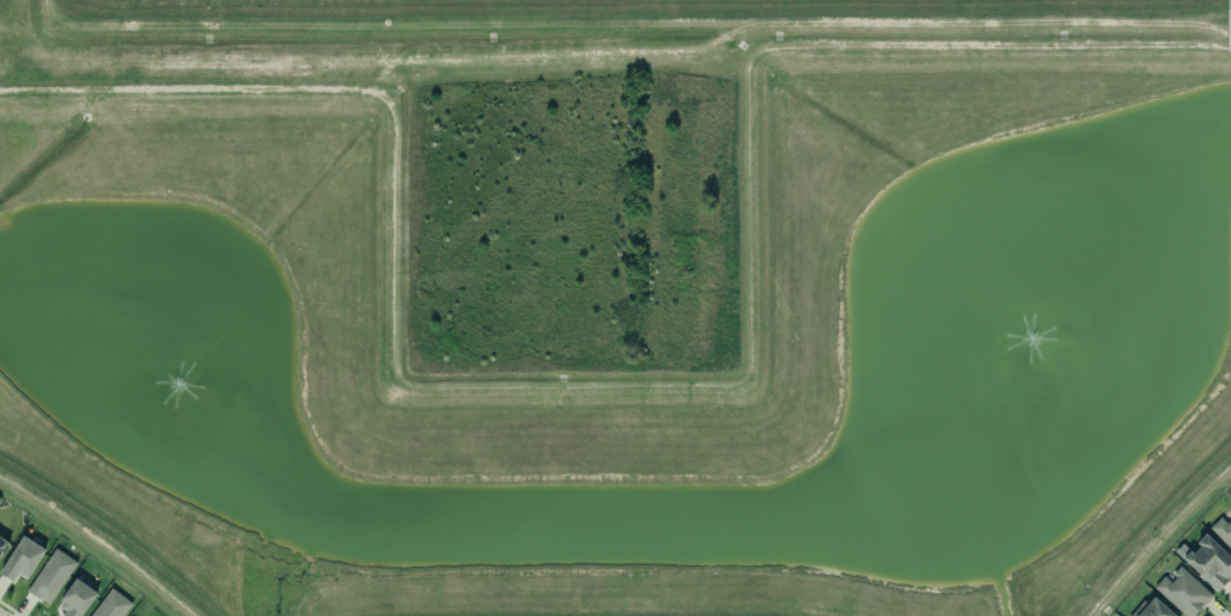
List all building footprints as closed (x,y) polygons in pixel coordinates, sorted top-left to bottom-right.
[(1230,553),(1230,510),(1225,516),(1227,518),(1224,522),(1216,516),(1206,526),(1230,553)] [(1214,592),(1230,573),(1230,561),(1202,532),(1192,542),(1196,546),(1190,552),(1186,549),(1178,558),(1214,592)] [(10,581),(0,574),(0,566),(21,535),(42,549),(23,578),(15,574),(10,581)] [(52,547),(74,562),(46,603),(38,597),(36,598),(24,589),(52,547)] [(1183,615),(1191,615),(1209,594),(1177,565),(1169,574),(1173,576),(1168,582),(1161,576),(1151,587),(1183,615)] [(96,591),(74,578),(54,611),(63,615),(81,615),(96,591)] [(88,615),(118,615),(128,604),(110,589),(88,615)] [(1144,603),(1140,599),(1126,615),(1172,615),(1150,595),(1144,603)]
